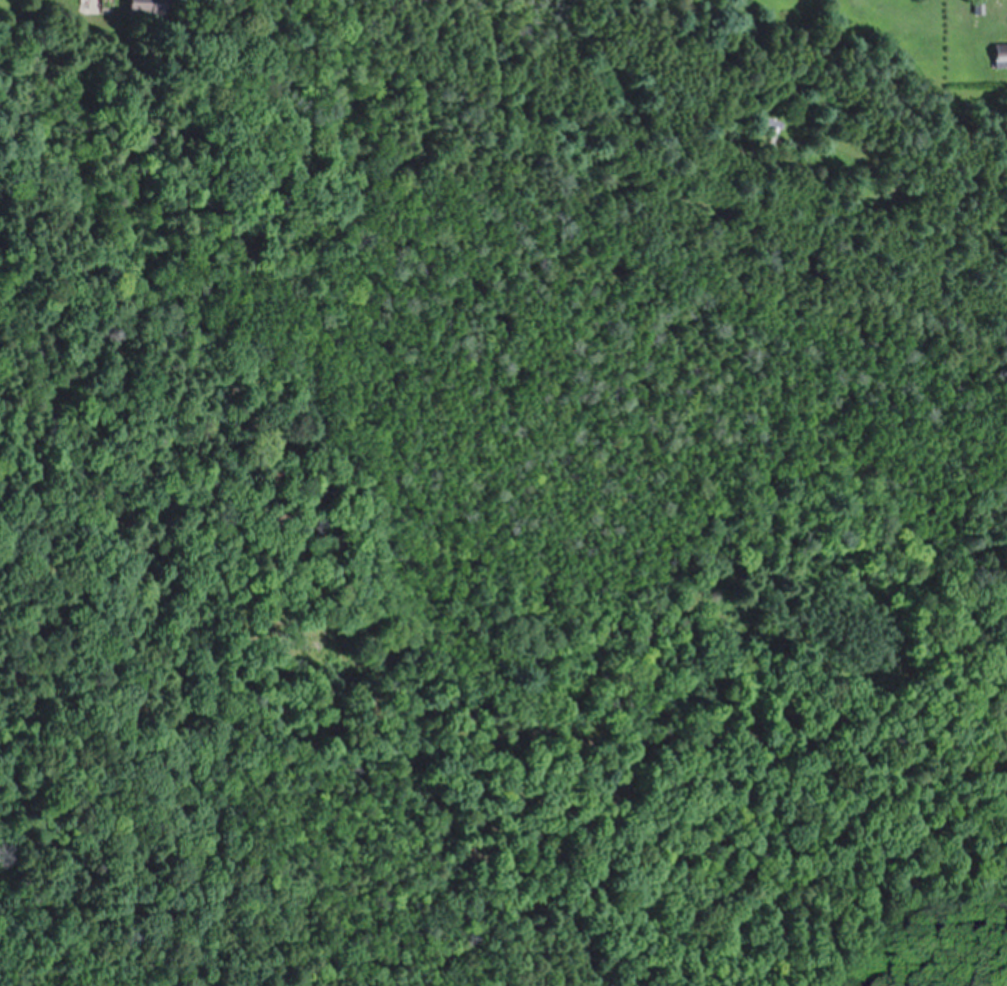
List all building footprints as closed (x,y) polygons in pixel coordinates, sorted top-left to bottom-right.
[(130,12),(130,0),(168,0),(167,14),(130,12)] [(985,11),(976,12),(976,1),(985,1),(985,11)] [(997,41),(1006,40),(1006,64),(998,64),(997,41)]
